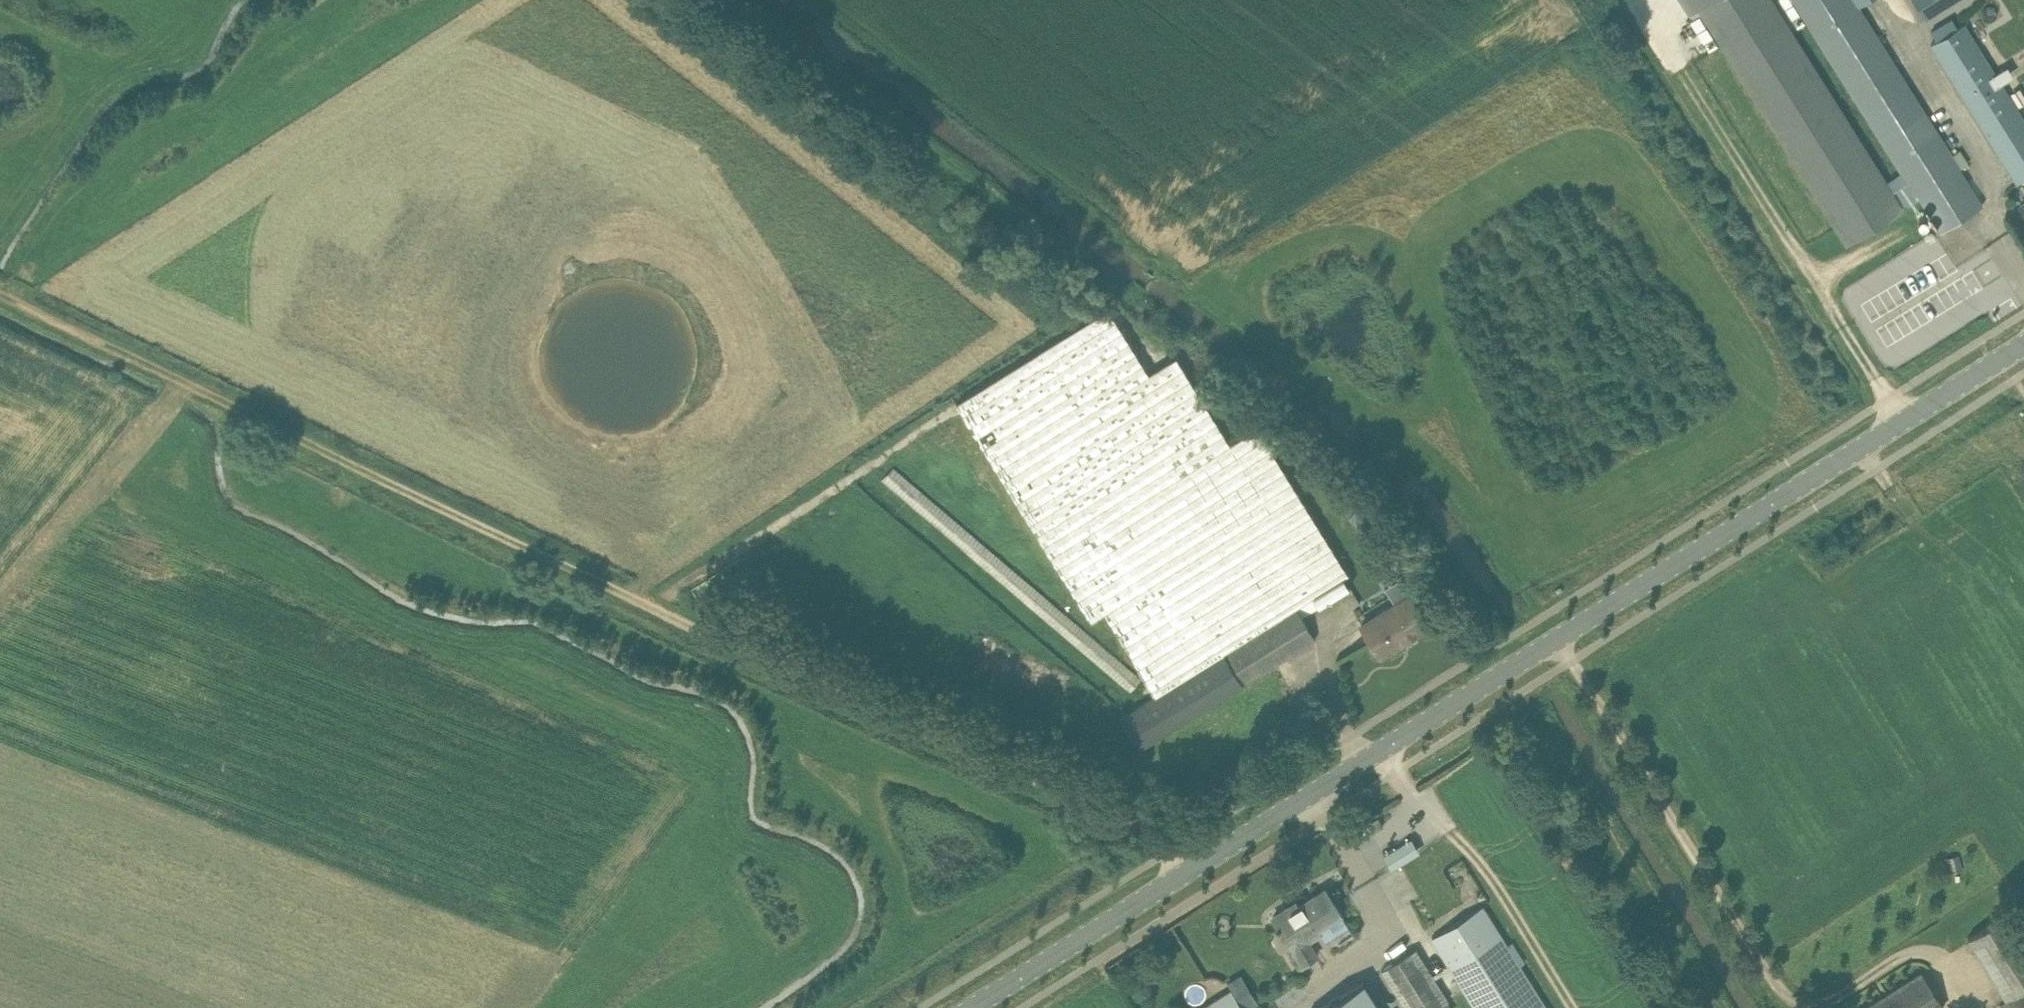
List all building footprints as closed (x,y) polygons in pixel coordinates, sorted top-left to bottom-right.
[(1689,11),(1699,5),(1848,243),(1903,208),(1902,205),(1917,196),(1901,171),(1888,179),(1776,0),(1683,0),(1689,11)] [(1799,27),(1807,22),(1901,171),(1917,196),(1919,195),(1931,214),(1941,231),(1984,204),(1973,187),(1961,168),(1960,167),(1949,150),(1859,5),(1856,0),(1782,0),(1799,27)] [(1925,14),(1947,0),(1917,0),(1925,14)] [(1931,30),(1937,39),(1958,26),(1952,17),(1931,30)] [(2001,82),(2011,76),(2005,67),(1995,72),(1964,22),(1931,43),(2018,182),(2023,178),(2023,118),(2001,82)] [(957,401),(878,451),(932,540),(960,523),(1027,633),(1067,608),(1130,710),(1315,594),(1344,576),(1346,575),(1351,572),(1258,425),(1231,442),(1177,355),(1149,372),(1109,307),(957,401)] [(1345,577),(1297,607),(1303,617),(1321,606),(1320,604),(1350,585),(1345,577)] [(1362,623),(1382,655),(1383,654),(1380,648),(1404,634),(1407,639),(1430,626),(1401,578),(1386,586),(1396,603),(1362,623)] [(1227,650),(1247,681),(1316,638),(1303,617),(1297,607),(1227,650)] [(1225,653),(1122,717),(1140,747),(1243,682),(1225,653)] [(1370,821),(1375,830),(1384,825),(1379,816),(1370,821)] [(1381,853),(1390,868),(1419,850),(1410,835),(1381,853)] [(1273,916),(1303,963),(1318,954),(1309,940),(1321,932),(1318,928),(1342,913),(1326,888),(1299,905),(1296,901),(1273,916)] [(1478,1007),(1547,1007),(1482,905),(1433,936),(1478,1007)] [(2007,1007),(2023,1007),(2023,928),(2013,911),(1972,938),(2010,998),(2004,1003),(2007,1007)] [(1407,1007),(1439,1007),(1450,1001),(1416,947),(1382,969),(1407,1007)] [(1944,1007),(1922,971),(1864,1007),(1942,1007),(1944,1007)] [(1320,1007),(1382,1007),(1364,980),(1320,1007)] [(1202,1007),(1244,1007),(1232,989),(1202,1007)]
